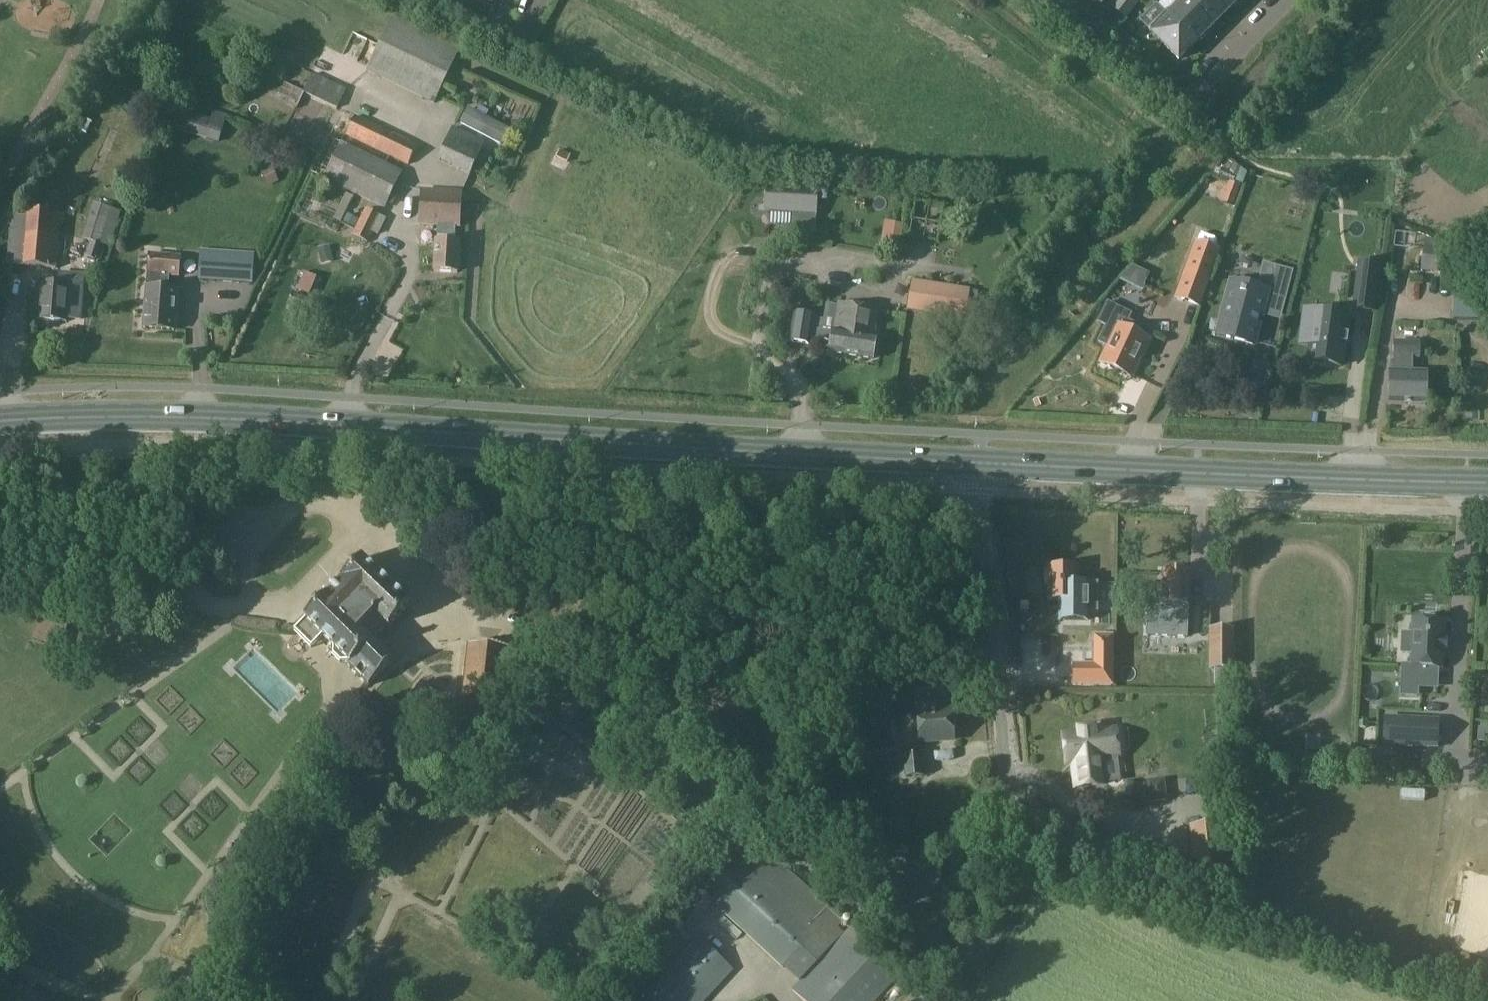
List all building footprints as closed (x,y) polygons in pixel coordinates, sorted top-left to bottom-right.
[(1165,13),(1196,43),(1213,26),(1186,0),(1178,0),(1165,13)] [(1213,26),(1230,9),(1221,0),(1186,0),(1213,26)] [(1230,9),(1238,0),(1221,0),(1230,9)] [(1196,43),(1165,13),(1148,30),(1179,60),(1196,43)] [(366,72),(434,104),(459,50),(391,18),(366,72)] [(311,75),(308,81),(303,92),(303,93),(338,108),(346,90),(311,75)] [(303,92),(284,83),(278,95),(298,104),(303,93),(303,92)] [(469,110),(461,124),(500,144),(507,131),(469,110)] [(214,112),(211,121),(179,111),(173,130),(219,143),(227,116),(214,112)] [(345,136),(407,166),(417,146),(355,116),(345,136)] [(478,157),(484,144),(453,129),(438,162),(448,167),(457,147),(478,157)] [(322,180),(383,210),(402,173),(340,142),(322,180)] [(266,187),(280,181),(275,168),(261,174),(266,187)] [(768,183),(763,211),(778,213),(778,215),(783,216),(783,214),(791,215),(788,231),(807,234),(814,191),(768,183)] [(1228,183),(1221,203),(1234,207),(1241,187),(1228,183)] [(462,191),(419,189),(417,227),(436,228),(455,229),(460,229),(462,191)] [(346,194),(333,219),(341,223),(354,197),(346,194)] [(865,202),(856,201),(855,208),(864,209),(865,202)] [(112,210),(110,210),(92,205),(82,240),(89,242),(84,258),(97,262),(102,245),(112,210)] [(364,208),(353,230),(351,235),(367,243),(380,216),(372,212),(364,208)] [(29,212),(29,218),(28,236),(44,237),(45,213),(29,212)] [(10,234),(8,266),(55,269),(58,214),(45,213),(44,237),(28,236),(29,218),(18,217),(10,234)] [(891,223),(887,246),(898,248),(902,225),(891,223)] [(436,228),(436,241),(435,241),(434,271),(456,273),(458,242),(454,242),(455,229),(436,228)] [(1196,245),(1177,298),(1200,306),(1219,253),(1196,245)] [(1469,278),(1472,255),(1472,252),(1424,246),(1420,272),(1469,278)] [(198,280),(252,283),(254,255),(200,251),(198,280)] [(145,288),(146,288),(143,329),(173,331),(176,290),(168,289),(169,278),(179,279),(181,257),(147,255),(146,277),(145,288)] [(1362,258),(1359,284),(1378,286),(1382,260),(1362,258)] [(1145,288),(1152,274),(1138,267),(1131,281),(1145,288)] [(1277,268),(1270,295),(1285,300),(1293,272),(1277,268)] [(69,284),(40,282),(37,322),(66,324),(69,284)] [(912,283),(908,309),(965,318),(969,292),(912,283)] [(1487,321),(1487,288),(1453,287),(1451,320),(1487,321)] [(1231,291),(1223,320),(1231,322),(1227,338),(1253,345),(1261,315),(1267,293),(1258,291),(1255,290),(1253,297),(1231,291)] [(287,309),(308,318),(314,302),(293,294),(287,309)] [(78,299),(77,321),(109,322),(110,299),(78,299)] [(1132,314),(1107,302),(1097,324),(1105,328),(1098,344),(1108,348),(1101,364),(1129,377),(1148,339),(1137,334),(1140,326),(1129,321),(1132,314)] [(794,314),(790,342),(807,345),(809,337),(830,340),(828,352),(875,360),(879,340),(873,339),(877,311),(838,305),(838,307),(834,332),(834,333),(832,332),(831,334),(810,330),(812,317),(794,314)] [(1308,318),(1306,307),(1291,308),(1292,320),(1308,318)] [(1310,346),(1308,357),(1342,361),(1348,312),(1315,308),(1310,346)] [(1418,345),(1395,344),(1394,358),(1413,359),(1419,359),(1420,345),(1418,345)] [(1390,361),(1389,372),(1389,373),(1390,373),(1390,405),(1425,406),(1426,374),(1413,373),(1413,359),(1394,358),(1394,361),(1390,361)] [(361,559),(303,619),(291,631),(307,646),(318,634),(350,665),(347,667),(367,687),(391,662),(371,642),(370,643),(358,631),(374,614),(388,627),(409,605),(361,559)] [(1048,611),(1048,661),(1081,661),(1081,612),(1075,612),(1076,601),(1074,601),(1075,569),(1050,569),(1049,600),(1057,600),(1057,612),(1048,611)] [(1148,604),(1147,636),(1186,638),(1188,606),(1189,574),(1162,573),(1161,605),(1148,604)] [(1402,634),(1402,654),(1411,654),(1411,667),(1414,667),(1413,682),(1437,683),(1438,668),(1441,669),(1441,655),(1444,655),(1445,638),(1442,637),(1443,622),(1413,621),(1412,635),(1402,634)] [(1211,630),(1210,670),(1233,670),(1233,630),(1211,630)] [(460,704),(512,709),(515,687),(506,686),(509,650),(466,645),(460,704)] [(1082,672),(1076,672),(1077,692),(1083,692),(1115,692),(1114,671),(1096,672),(1082,672)] [(423,678),(414,688),(432,704),(435,701),(438,703),(443,697),(440,695),(441,693),(423,678)] [(568,725),(590,701),(568,681),(546,705),(568,725)] [(910,715),(906,720),(907,729),(907,732),(908,744),(908,746),(920,745),(920,743),(920,742),(955,739),(952,712),(945,712),(944,701),(948,701),(946,682),(915,684),(917,703),(919,703),(920,715),(918,715),(910,715)] [(1440,721),(1384,718),(1382,747),(1438,750),(1440,721)] [(1079,732),(1079,734),(1063,736),(1066,765),(1072,765),(1074,789),(1104,786),(1102,762),(1118,761),(1116,731),(1094,733),(1094,730),(1079,732)] [(922,755),(903,756),(905,779),(924,777),(922,755)] [(1162,791),(1148,793),(1149,804),(1166,802),(1165,791),(1162,791)] [(1238,816),(1210,816),(1210,860),(1238,860),(1238,816)] [(816,963),(851,925),(736,824),(695,886),(714,899),(712,902),(783,968),(800,948),(816,963)] [(313,828),(313,833),(316,837),(321,839),(326,835),(326,830),(322,825),(318,825),(313,828)] [(714,899),(695,886),(671,922),(691,934),(712,902),(714,899)] [(816,963),(791,990),(802,1000),(874,1000),(901,972),(851,925),(816,963)] [(666,930),(649,953),(630,979),(641,987),(677,938),(666,930)] [(734,970),(697,935),(635,1000),(705,1000),(734,970)]
